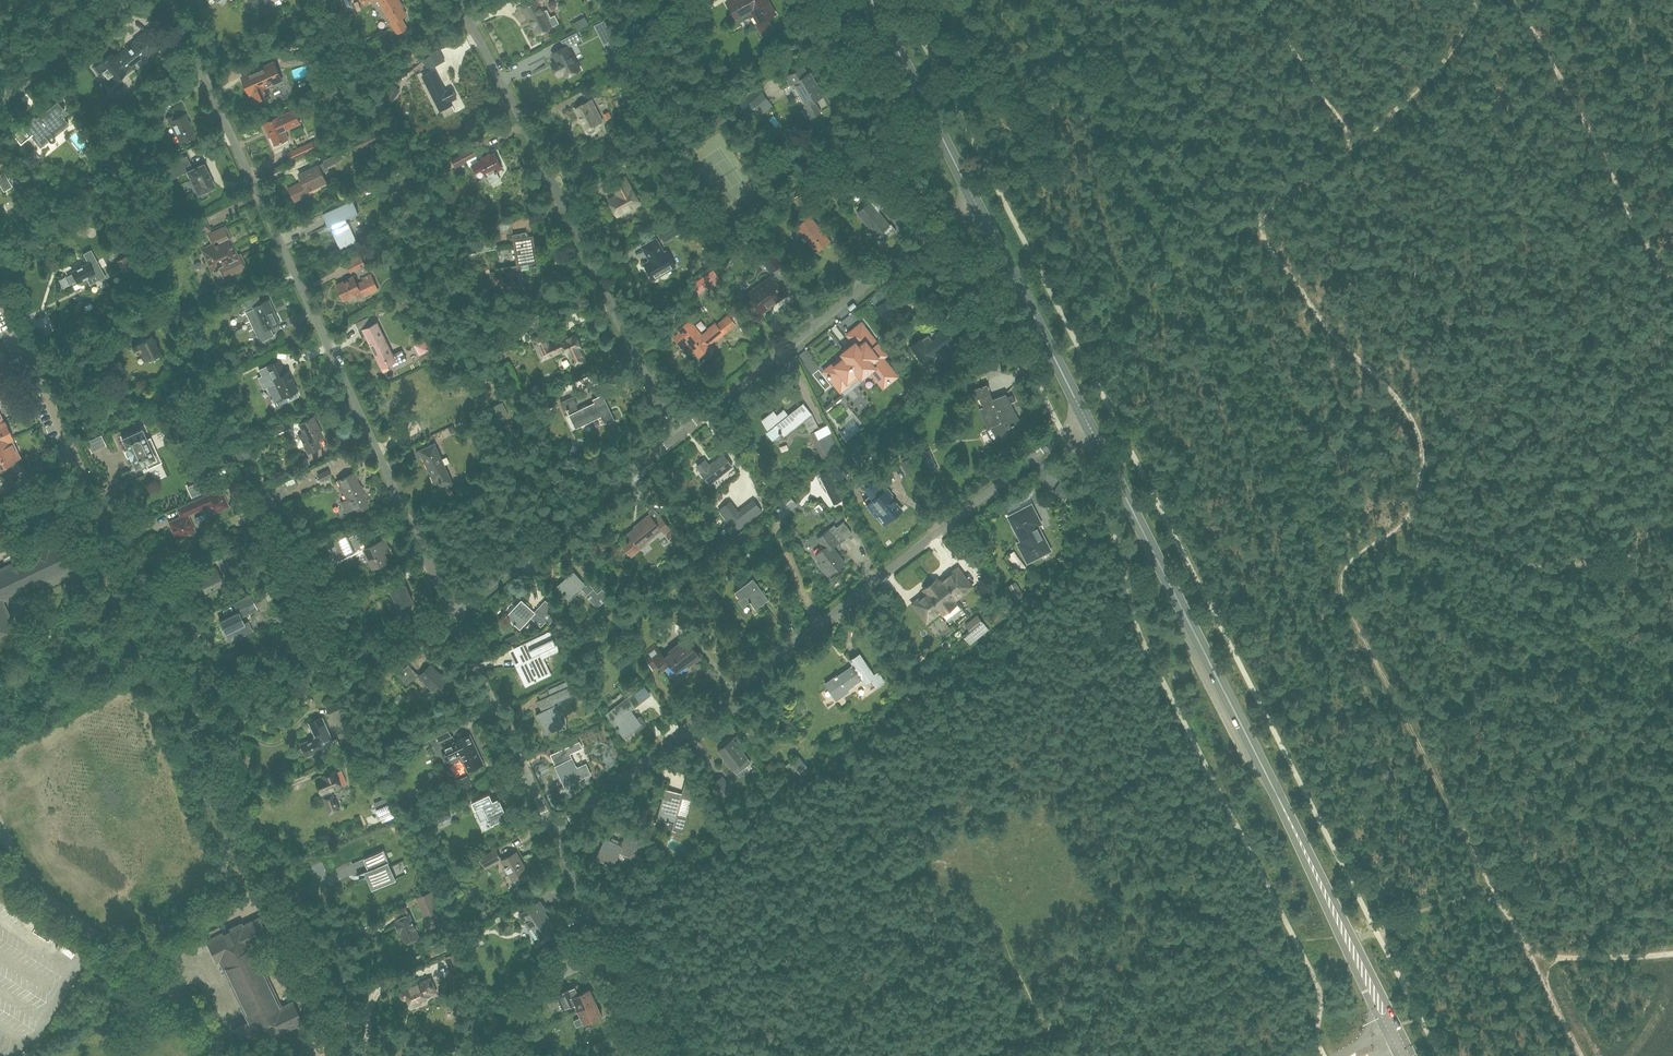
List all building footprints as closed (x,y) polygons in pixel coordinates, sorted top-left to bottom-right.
[(263,15),(267,12),(263,8),(265,6),(260,0),(251,0),(263,15)] [(393,22),(392,22),(398,33),(407,27),(401,17),(406,14),(399,2),(400,1),(399,0),(379,0),(393,22)] [(544,11),(544,10),(543,10),(541,5),(543,4),(542,0),(543,0),(528,0),(522,3),(538,33),(551,27),(551,26),(559,23),(555,15),(550,17),(547,9),(544,11)] [(775,14),(767,0),(729,0),(726,2),(735,17),(750,9),(758,23),(757,24),(763,35),(773,30),(767,18),(775,14)] [(706,12),(694,20),(701,30),(713,22),(706,12)] [(605,20),(595,25),(600,35),(610,30),(605,20)] [(158,44),(147,31),(147,30),(135,40),(136,41),(130,46),(130,48),(126,51),(125,49),(114,57),(111,53),(94,67),(99,72),(98,72),(105,80),(109,85),(109,86),(126,72),(124,70),(158,44)] [(572,34),(576,42),(581,40),(577,32),(572,34)] [(568,46),(553,53),(559,64),(554,66),(559,76),(570,71),(571,73),(581,69),(580,68),(577,61),(573,53),(572,54),(568,46)] [(453,62),(459,58),(455,50),(444,57),(453,72),(458,69),(453,62)] [(286,64),(303,61),(301,51),(284,55),(286,64)] [(432,52),(415,60),(421,72),(438,63),(432,52)] [(252,70),(241,75),(245,85),(249,93),(250,92),(252,91),(254,96),(256,100),(262,97),(269,94),(267,90),(265,87),(274,83),(282,79),(277,67),(274,60),(265,64),(258,67),(252,70)] [(279,69),(281,75),(289,72),(287,66),(279,69)] [(452,104),(450,101),(457,98),(451,88),(445,91),(434,69),(423,75),(441,110),(452,104)] [(814,99),(823,94),(810,72),(801,77),(796,70),(786,76),(790,83),(794,81),(807,104),(804,105),(810,116),(820,111),(814,99)] [(339,79),(322,87),(327,98),(344,90),(339,79)] [(401,89),(393,83),(384,96),(391,102),(401,89)] [(747,95),(737,103),(746,114),(755,107),(767,97),(757,86),(747,95)] [(603,120),(592,99),(575,108),(586,129),(603,120)] [(33,115),(12,132),(19,142),(30,133),(32,136),(31,137),(33,140),(35,139),(36,142),(44,136),(47,140),(48,140),(48,141),(49,141),(50,141),(51,141),(52,141),(53,141),(53,140),(54,139),(54,138),(54,137),(54,136),(53,136),(53,135),(51,134),(66,122),(67,124),(60,114),(58,112),(62,108),(56,101),(35,117),(33,115)] [(145,112),(149,121),(161,115),(157,107),(145,112)] [(294,109),(279,117),(264,123),(270,136),(271,136),(275,143),(288,138),(285,131),(300,124),(294,109)] [(730,115),(726,110),(709,123),(713,128),(730,115)] [(612,116),(609,111),(603,114),(606,119),(612,116)] [(180,142),(195,135),(185,113),(174,118),(173,115),(167,117),(174,133),(176,132),(180,142)] [(111,141),(116,150),(130,144),(125,134),(111,141)] [(656,148),(665,144),(661,134),(652,138),(656,148)] [(303,145),(288,153),(291,161),(307,154),(303,145)] [(460,156),(454,159),(457,165),(463,162),(479,154),(476,148),(460,156)] [(499,177),(496,170),(502,167),(494,153),(490,155),(489,153),(482,156),(483,159),(472,165),(475,171),(482,168),(486,175),(490,182),(499,177)] [(187,154),(165,165),(171,179),(188,171),(192,179),(190,180),(193,186),(195,185),(198,193),(214,186),(204,163),(194,168),(187,154)] [(324,162),(319,165),(319,164),(299,173),(303,181),(299,184),(298,183),(289,187),(295,201),(308,195),(306,191),(327,181),(322,171),(328,169),(327,166),(340,160),(337,154),(323,160),(324,162)] [(621,159),(608,166),(614,175),(626,168),(621,159)] [(630,185),(640,177),(633,167),(622,175),(630,185)] [(411,168),(400,173),(407,188),(417,183),(411,168)] [(0,173),(0,187),(2,191),(10,186),(2,172),(0,173)] [(820,176),(813,182),(819,188),(825,183),(820,176)] [(624,178),(612,184),(618,195),(609,200),(617,214),(622,212),(624,212),(630,209),(630,207),(639,203),(631,188),(630,189),(624,178)] [(12,188),(19,199),(30,192),(24,181),(12,188)] [(804,189),(794,197),(802,206),(811,198),(804,189)] [(867,198),(870,201),(857,212),(876,235),(882,230),(887,237),(896,229),(891,223),(889,224),(878,211),(886,204),(876,191),(867,198)] [(353,199),(323,213),(329,225),(332,224),(334,228),(333,229),(341,247),(356,240),(348,222),(347,223),(345,218),(359,212),(353,199)] [(70,211),(62,214),(68,226),(75,222),(70,211)] [(203,214),(187,221),(192,232),(208,225),(203,214)] [(816,251),(830,240),(810,214),(794,227),(802,236),(803,235),(816,251)] [(59,230),(54,218),(45,222),(50,234),(59,230)] [(493,226),(494,232),(512,229),(510,218),(493,226)] [(679,220),(658,233),(663,242),(684,229),(679,220)] [(211,272),(221,268),(225,276),(246,266),(240,254),(236,256),(227,238),(230,236),(225,227),(209,234),(213,242),(200,248),(211,272)] [(526,232),(512,234),(517,265),(500,268),(500,270),(490,272),(491,277),(501,275),(503,286),(521,283),(520,273),(523,272),(521,264),(537,261),(533,236),(527,237),(526,232)] [(479,239),(464,242),(466,255),(467,255),(467,253),(496,248),(496,249),(497,249),(495,235),(494,235),(479,238),(479,239)] [(644,262),(653,277),(675,264),(666,249),(664,250),(656,236),(642,244),(647,254),(649,253),(651,258),(644,262)] [(362,248),(365,255),(377,249),(373,243),(362,248)] [(784,263),(771,245),(758,255),(770,272),(784,263)] [(72,273),(66,276),(70,283),(75,280),(76,281),(86,276),(89,284),(104,276),(90,249),(82,253),(87,262),(71,271),(72,273)] [(122,272),(131,268),(125,256),(116,261),(122,272)] [(350,272),(365,264),(361,256),(346,263),(350,272)] [(705,275),(711,283),(719,278),(713,269),(705,275)] [(362,278),(364,280),(357,283),(353,276),(337,284),(345,299),(359,292),(362,297),(379,288),(371,273),(362,278)] [(769,306),(767,302),(782,291),(771,275),(743,296),(753,310),(751,313),(753,318),(759,319),(762,315),(761,311),(769,306)] [(268,299),(252,306),(245,310),(254,329),(260,342),(274,336),(269,326),(279,322),(268,299)] [(121,317),(115,305),(103,311),(109,323),(121,317)] [(893,315),(889,309),(881,314),(886,321),(893,315)] [(709,348),(708,347),(710,346),(707,343),(716,336),(717,337),(734,323),(727,315),(716,324),(714,322),(709,327),(709,328),(701,334),(689,320),(678,329),(680,331),(674,336),(681,344),(687,340),(698,354),(699,354),(700,356),(702,357),(704,357),(706,357),(709,356),(710,354),(711,352),(710,350),(709,348)] [(406,357),(402,350),(402,349),(394,353),(378,321),(359,330),(363,336),(365,335),(382,368),(390,364),(391,367),(407,359),(406,357)] [(933,356),(952,342),(961,335),(954,325),(944,331),(933,340),(929,334),(922,339),(921,338),(911,346),(924,364),(934,357),(933,356)] [(580,348),(582,347),(575,334),(569,336),(550,344),(544,330),(530,336),(541,361),(555,355),(554,353),(565,349),(567,354),(569,353),(575,367),(586,362),(580,348)] [(837,359),(823,370),(827,375),(828,377),(829,376),(839,390),(859,374),(860,376),(872,367),(885,383),(896,375),(881,357),(885,354),(876,343),(878,342),(878,341),(876,343),(866,330),(852,340),(854,342),(851,344),(853,347),(846,352),(845,350),(842,352),(845,356),(839,361),(837,359)] [(433,331),(422,335),(427,346),(437,341),(433,331)] [(978,336),(982,342),(990,338),(986,331),(978,336)] [(148,361),(161,355),(151,335),(147,337),(146,336),(135,342),(130,345),(134,353),(139,350),(143,360),(147,358),(148,361)] [(247,356),(244,350),(234,355),(237,361),(247,356)] [(1005,376),(1011,369),(1018,374),(1025,365),(1014,357),(1013,359),(1002,352),(991,366),(1005,376)] [(261,375),(257,377),(262,388),(267,386),(276,406),(287,401),(294,398),(292,392),(296,390),(292,382),(293,382),(290,374),(283,378),(275,361),(258,369),(261,375)] [(223,387),(234,381),(230,373),(218,379),(223,387)] [(979,397),(983,406),(979,408),(987,428),(985,429),(993,442),(999,439),(998,437),(1007,431),(1006,428),(1020,421),(1010,401),(1015,399),(1013,392),(1007,395),(1006,390),(991,396),(990,393),(987,383),(973,389),(977,398),(979,397)] [(605,421),(614,417),(604,396),(602,397),(601,394),(594,397),(595,400),(579,408),(577,403),(578,403),(574,395),(561,401),(565,408),(568,407),(577,426),(602,414),(605,421)] [(471,402),(475,411),(489,404),(485,396),(471,402)] [(502,401),(486,409),(492,421),(508,413),(502,401)] [(810,432),(818,428),(810,413),(802,403),(787,414),(783,408),(776,414),(772,409),(760,419),(763,424),(768,431),(775,426),(776,425),(784,435),(804,420),(810,432)] [(321,447),(316,438),(322,435),(312,416),(299,422),(303,431),(297,434),(307,454),(321,447)] [(19,457),(10,438),(12,437),(5,421),(2,422),(0,417),(0,466),(19,457)] [(275,434),(291,426),(288,419),(272,427),(275,434)] [(841,432),(840,433),(843,436),(846,440),(856,432),(860,429),(857,425),(854,422),(849,425),(845,429),(843,430),(841,432)] [(126,447),(125,448),(130,457),(135,467),(155,458),(141,428),(121,437),(126,447)] [(834,439),(832,435),(826,438),(820,441),(822,446),(824,451),(820,453),(822,457),(824,462),(832,458),(841,454),(834,439)] [(581,455),(586,442),(580,440),(578,446),(572,444),(569,450),(581,455)] [(245,441),(231,447),(238,461),(251,454),(245,441)] [(435,483),(439,481),(442,487),(453,482),(450,476),(451,475),(435,442),(416,451),(419,457),(422,456),(435,483)] [(917,454),(927,475),(938,470),(929,449),(917,454)] [(709,483),(732,464),(723,454),(709,465),(704,459),(697,465),(701,471),(700,472),(709,483)] [(907,473),(921,466),(916,456),(902,463),(907,473)] [(849,473),(838,460),(829,467),(840,480),(849,473)] [(331,475),(328,468),(317,474),(321,480),(331,475)] [(821,474),(834,502),(842,498),(829,470),(821,474)] [(369,506),(366,501),(367,500),(354,472),(338,480),(346,498),(340,501),(345,512),(355,507),(357,511),(369,506)] [(884,472),(878,478),(886,487),(892,482),(884,472)] [(543,486),(555,481),(552,474),(540,480),(543,486)] [(283,482),(287,491),(297,486),(294,477),(283,482)] [(1071,486),(1066,483),(1061,479),(1054,490),(1064,497),(1071,486)] [(240,480),(229,485),(234,496),(245,490),(240,480)] [(875,517),(877,516),(883,524),(889,519),(889,520),(902,510),(890,495),(892,494),(888,489),(883,493),(874,481),(864,488),(872,499),(866,504),(875,517)] [(176,508),(180,517),(169,522),(176,538),(193,530),(186,516),(207,506),(210,515),(229,506),(221,488),(176,508)] [(255,505),(251,495),(244,498),(246,505),(249,504),(250,508),(247,509),(251,519),(259,515),(254,505),(255,505)] [(734,506),(730,501),(724,505),(719,509),(723,515),(727,520),(732,516),(738,512),(734,506)] [(787,512),(782,505),(776,509),(781,516),(787,512)] [(1050,552),(1037,527),(1032,518),(1035,516),(1030,506),(1008,518),(1021,543),(1017,545),(1027,564),(1050,552)] [(652,515),(651,515),(649,513),(634,525),(635,526),(628,532),(636,541),(627,549),(632,556),(648,544),(645,540),(661,527),(665,533),(671,528),(661,515),(660,516),(653,507),(649,511),(652,515)] [(9,531),(4,520),(0,522),(0,535),(9,531)] [(824,547),(815,554),(821,562),(819,564),(828,576),(846,562),(833,546),(839,541),(849,533),(851,531),(843,521),(837,526),(834,524),(829,528),(817,538),(824,547)] [(679,536),(673,528),(666,534),(672,542),(679,536)] [(328,543),(332,552),(350,544),(346,535),(328,543)] [(384,539),(364,548),(373,567),(388,560),(384,553),(387,551),(385,547),(387,546),(384,539)] [(13,626),(0,600),(73,566),(61,540),(49,545),(48,543),(29,552),(30,554),(0,568),(0,632),(13,626)] [(295,556),(298,562),(312,556),(309,550),(295,556)] [(211,560),(214,567),(197,575),(204,590),(222,582),(217,571),(230,565),(224,554),(211,560)] [(915,604),(928,620),(940,611),(942,614),(956,603),(953,599),(969,586),(957,570),(940,584),(937,581),(925,590),(928,594),(915,604)] [(593,577),(585,584),(574,571),(558,585),(570,599),(581,589),(597,607),(610,595),(593,577)] [(743,606),(750,601),(756,608),(769,598),(753,577),(735,591),(741,598),(738,599),(743,606)] [(1022,595),(1015,581),(1006,585),(1013,599),(1022,595)] [(411,611),(408,603),(413,600),(405,583),(391,589),(398,605),(394,607),(398,617),(411,611)] [(362,591),(364,596),(374,592),(372,587),(362,591)] [(233,603),(238,612),(219,621),(224,632),(231,629),(235,639),(251,631),(248,623),(244,625),(240,616),(256,608),(250,595),(233,603)] [(546,599),(534,611),(522,599),(507,616),(520,628),(530,616),(541,626),(548,619),(551,621),(559,613),(546,599)] [(254,613),(250,616),(255,625),(259,622),(254,613)] [(977,614),(965,624),(974,635),(979,631),(982,635),(989,628),(977,614)] [(616,632),(625,626),(620,620),(612,626),(616,632)] [(520,663),(517,665),(522,675),(527,685),(539,679),(552,674),(548,665),(543,656),(551,653),(560,649),(555,639),(551,630),(540,635),(530,639),(532,643),(533,646),(526,650),(519,653),(521,658),(523,662),(520,663)] [(590,651),(585,639),(576,642),(581,655),(590,651)] [(662,671),(671,664),(677,672),(693,659),(694,661),(701,655),(688,639),(666,657),(656,643),(644,652),(652,669),(658,665),(662,671)] [(850,669),(850,668),(826,684),(836,698),(847,691),(845,689),(862,677),(866,683),(872,679),(876,686),(884,681),(878,672),(874,674),(860,653),(851,660),(855,666),(850,669)] [(409,664),(397,675),(407,684),(418,673),(409,664)] [(439,694),(450,683),(431,664),(420,675),(439,694)] [(548,690),(550,695),(538,700),(542,708),(544,706),(545,709),(540,712),(537,713),(540,721),(542,720),(548,732),(546,732),(546,733),(551,731),(565,724),(554,702),(573,693),(567,680),(548,690)] [(622,692),(626,698),(634,692),(629,686),(622,692)] [(642,702),(634,693),(634,692),(626,698),(617,706),(606,714),(624,736),(634,728),(636,730),(638,730),(646,724),(646,722),(641,716),(640,716),(637,717),(632,710),(642,702)] [(336,710),(333,711),(335,716),(339,725),(348,721),(344,712),(346,711),(340,699),(333,703),(336,710)] [(332,740),(331,738),(332,738),(323,717),(310,723),(316,737),(301,743),(307,756),(323,749),(324,752),(340,744),(337,737),(332,740)] [(453,736),(445,720),(432,726),(433,728),(422,733),(426,741),(437,736),(440,742),(453,736)] [(455,741),(443,747),(448,759),(461,753),(465,762),(468,769),(476,766),(483,763),(479,754),(480,754),(470,733),(455,740),(455,741)] [(722,747),(718,750),(727,761),(726,762),(732,770),(733,769),(737,773),(751,762),(747,757),(733,738),(729,741),(728,740),(726,740),(721,744),(721,746),(722,747)] [(568,746),(551,754),(565,784),(590,773),(586,763),(577,767),(576,765),(575,766),(569,753),(582,747),(580,741),(568,746)] [(349,763),(360,758),(357,751),(346,756),(349,763)] [(798,771),(802,775),(810,769),(799,754),(790,761),(798,771)] [(322,793),(323,793),(324,795),(323,796),(330,813),(339,809),(332,792),(331,792),(330,790),(341,786),(339,781),(344,778),(341,771),(335,773),(335,771),(324,776),(325,778),(317,781),(322,793)] [(666,789),(658,818),(675,823),(673,830),(682,833),(687,816),(686,816),(691,798),(701,801),(707,779),(687,774),(682,793),(666,789)] [(465,788),(472,785),(468,775),(460,778),(465,788)] [(733,788),(722,775),(711,784),(721,797),(733,788)] [(481,820),(488,818),(491,824),(508,816),(499,797),(493,800),(489,793),(472,801),(475,808),(476,808),(481,820)] [(386,797),(374,803),(380,815),(392,810),(386,797)] [(433,818),(436,825),(451,818),(448,812),(433,818)] [(606,838),(597,857),(612,865),(619,851),(631,857),(635,848),(637,849),(642,852),(647,841),(644,834),(629,827),(626,835),(621,845),(606,838)] [(479,857),(485,867),(501,858),(496,848),(479,857)] [(374,853),(364,857),(369,869),(365,871),(365,872),(370,883),(372,889),(384,884),(396,878),(390,864),(384,849),(374,853)] [(516,851),(501,859),(512,879),(513,879),(517,886),(531,878),(527,871),(516,851)] [(445,921),(433,891),(416,897),(429,928),(445,921)] [(535,939),(553,927),(542,911),(544,909),(539,901),(519,914),(529,928),(528,929),(535,939)] [(405,942),(419,936),(409,912),(396,918),(396,920),(395,921),(399,931),(401,931),(405,942)] [(240,923),(205,940),(214,959),(219,957),(249,1021),(235,1028),(242,1043),(256,1037),(258,1041),(302,1020),(293,1001),(280,1007),(250,943),(266,935),(258,917),(241,925),(240,923)] [(459,950),(445,956),(452,976),(467,970),(459,950)] [(420,998),(431,993),(428,988),(433,986),(430,978),(405,989),(403,991),(402,993),(403,994),(403,996),(404,997),(406,998),(407,997),(409,997),(412,1005),(421,1001),(420,998)] [(578,983),(557,993),(564,1009),(575,1004),(577,1009),(596,1001),(590,987),(582,991),(578,983)] [(508,984),(497,991),(503,1001),(514,994),(508,984)] [(596,1001),(577,1009),(581,1017),(574,1020),(576,1026),(584,1023),(602,1014),(596,1001)]
